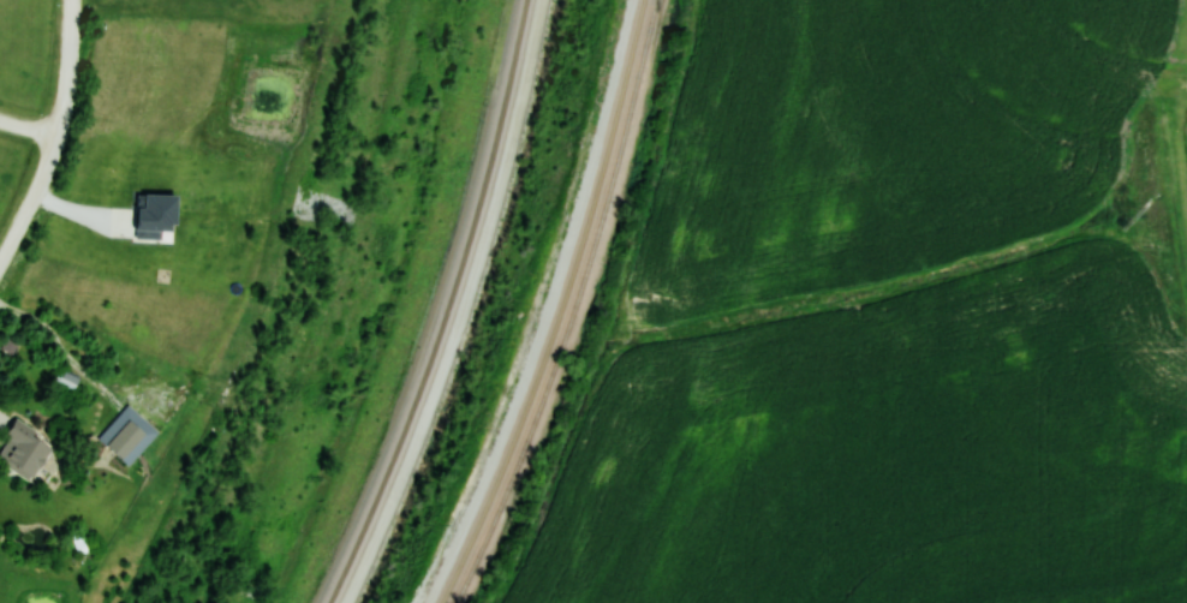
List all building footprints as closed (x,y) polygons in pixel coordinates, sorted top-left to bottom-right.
[(79,380),(58,371),(51,387),(73,396),(79,380)] [(17,421),(0,447),(0,460),(32,480),(54,446),(17,421)]
